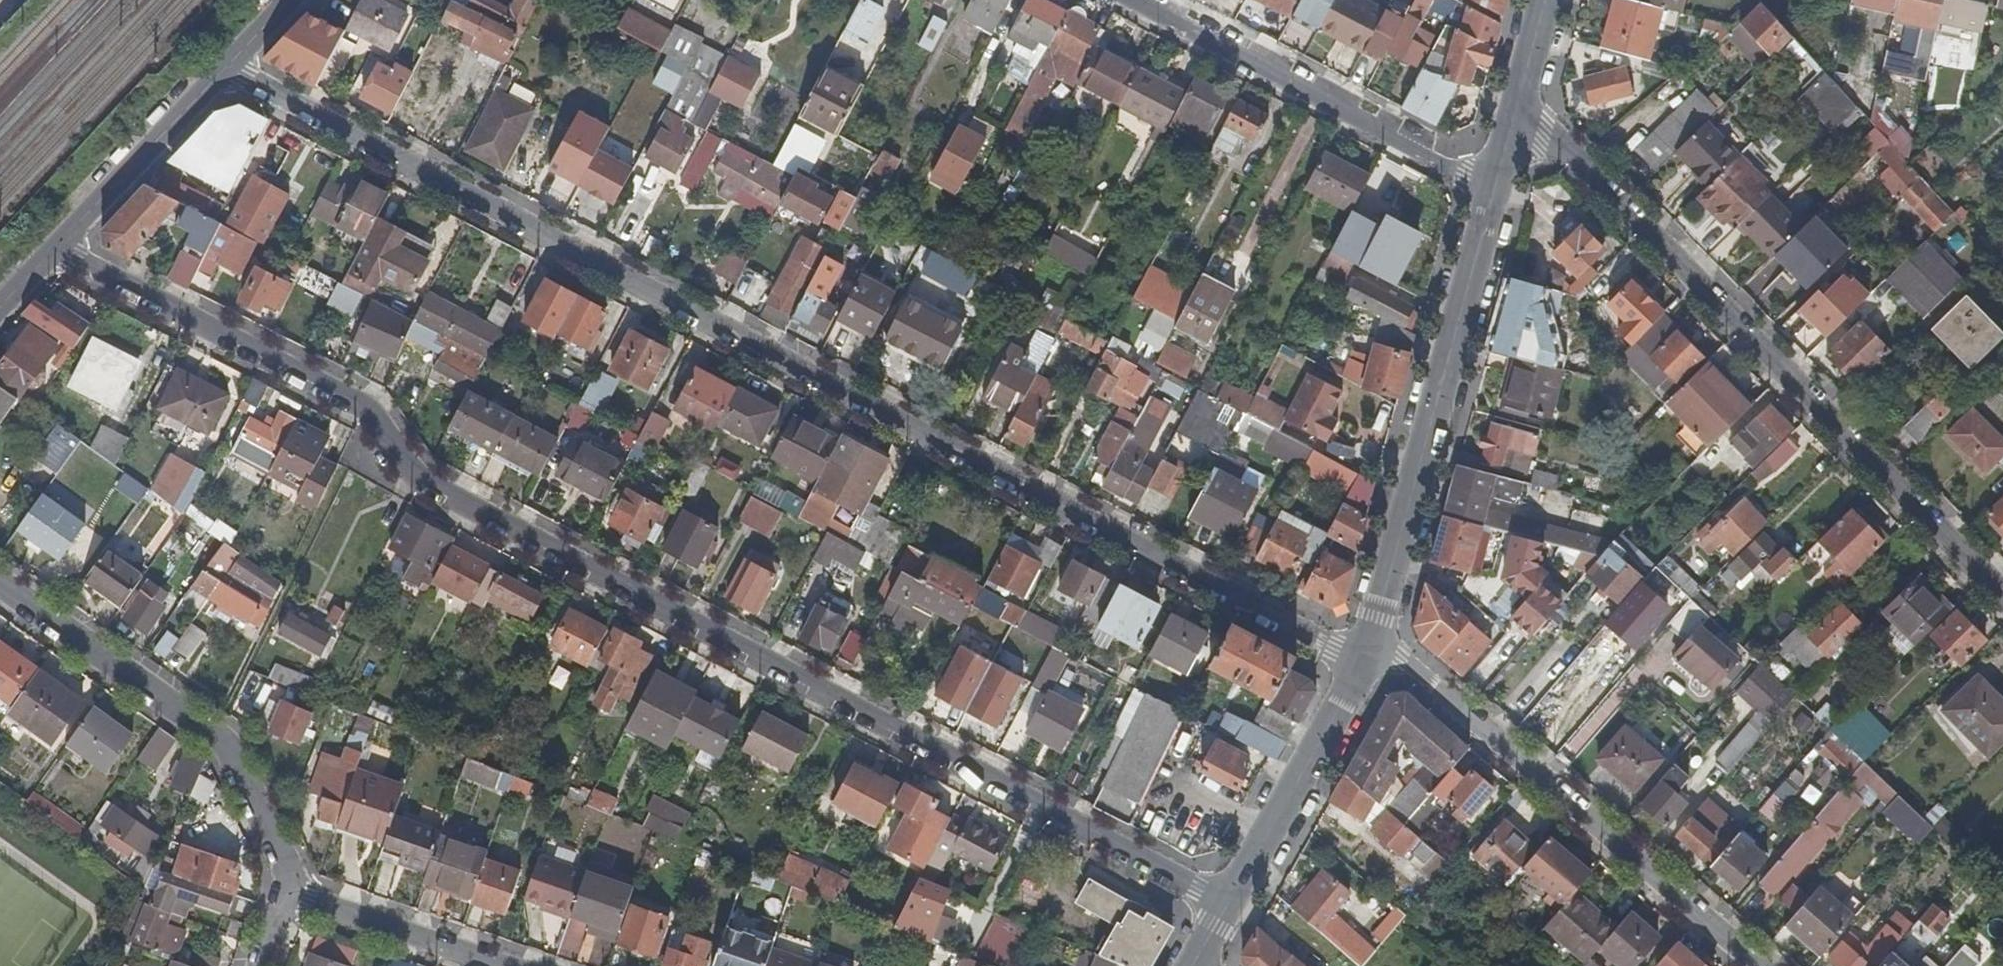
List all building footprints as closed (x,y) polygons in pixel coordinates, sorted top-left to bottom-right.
[(345,29),(387,50),(404,18),(377,4),(370,0),(361,0),(345,29)] [(538,0),(514,0),(507,12),(483,0),(468,0),(466,4),(502,24),(506,19),(523,27),(538,0)] [(1011,0),(973,0),(964,16),(994,32),(1011,0)] [(1035,51),(1041,40),(1051,45),(1068,13),(1042,0),(1027,0),(1012,28),(1008,36),(1035,51)] [(1292,21),(1303,0),(1254,0),(1292,21)] [(1292,21),(1316,32),(1320,25),(1333,0),(1303,0),(1292,21)] [(1363,53),(1385,11),(1364,0),(1333,0),(1320,25),(1346,39),(1344,43),(1363,53)] [(1362,54),(1380,64),(1388,50),(1410,9),(1394,0),(1391,0),(1385,11),(1363,53),(1362,54)] [(1388,50),(1418,66),(1428,49),(1411,39),(1432,0),(1415,0),(1410,9),(1388,50)] [(1502,17),(1506,0),(1469,0),(1502,17)] [(1633,0),(1615,0),(1602,49),(1647,61),(1661,7),(1643,3),(1633,0)] [(1643,3),(1661,7),(1680,13),(1684,0),(1644,0),(1643,3)] [(1897,0),(1851,0),(1850,7),(1894,17),(1897,0)] [(1943,0),(1897,0),(1894,17),(1893,23),(1936,32),(1937,24),(1943,0)] [(1937,24),(1981,33),(1989,0),(1943,0),(1937,24)] [(471,46),(500,62),(506,52),(515,35),(450,2),(442,18),(476,36),(471,46)] [(865,46),(883,11),(865,2),(846,36),(865,46)] [(1458,2),(1447,24),(1494,49),(1500,25),(1458,2)] [(1740,23),(1774,58),(1793,38),(1788,33),(1760,3),(1740,23)] [(630,12),(620,33),(659,53),(670,33),(630,12)] [(1071,15),(1084,21),(1081,15),(1076,12),(1071,15)] [(1051,45),(1018,104),(1036,114),(1056,77),(1077,88),(1080,82),(1097,49),(1106,33),(1084,21),(1071,15),(1068,13),(1051,45)] [(306,16),(263,61),(313,88),(342,35),(306,16)] [(931,53),(945,23),(930,16),(916,46),(931,53)] [(1703,36),(1721,42),(1736,27),(1706,20),(1703,36)] [(1447,24),(1401,109),(1433,126),(1458,80),(1469,84),(1474,60),(1490,66),(1494,49),(1447,24)] [(659,53),(687,68),(689,69),(703,41),(674,25),(670,33),(659,53)] [(512,55),(521,38),(515,35),(506,52),(512,55)] [(1141,71),(1097,49),(1080,82),(1123,105),(1139,74),(1141,71)] [(714,81),(708,92),(740,109),(759,75),(726,58),(714,81)] [(362,99),(391,115),(414,72),(407,68),(401,76),(380,66),(362,99)] [(687,68),(665,110),(691,124),(708,92),(714,81),(689,69),(687,68)] [(1633,96),(1626,68),(1582,82),(1590,110),(1633,96)] [(824,70),(797,119),(835,140),(836,138),(862,90),(824,70)] [(1857,108),(1834,83),(1825,73),(1799,98),(1831,133),(1857,108)] [(1163,134),(1183,96),(1139,74),(1123,105),(1119,112),(1163,134)] [(1203,141),(1227,96),(1195,80),(1172,125),(1203,141)] [(1654,174),(1715,113),(1697,94),(1634,154),(1654,174)] [(462,153),(494,170),(507,143),(514,145),(531,114),(494,95),(462,153)] [(975,95),(949,143),(976,157),(1002,109),(975,95)] [(1872,124),(1889,144),(1908,165),(1912,145),(1881,113),(1884,101),(1877,99),(1872,124)] [(1237,101),(1212,148),(1232,158),(1243,138),(1245,139),(1248,131),(1260,137),(1269,118),(1237,101)] [(214,111),(167,161),(231,195),(270,121),(241,105),(214,111)] [(609,126),(578,109),(546,171),(577,187),(595,153),(609,126)] [(797,119),(772,167),(793,178),(797,170),(815,179),(835,140),(797,119)] [(1707,124),(1674,156),(1708,189),(1740,157),(1707,124)] [(674,173),(691,141),(675,132),(671,137),(658,130),(644,156),(674,173)] [(1248,131),(1245,139),(1257,145),(1260,137),(1248,131)] [(694,175),(713,142),(703,138),(684,170),(694,175)] [(507,143),(494,170),(500,173),(514,145),(507,143)] [(1879,177),(1900,199),(1902,197),(1921,179),(1909,166),(1908,165),(1889,144),(1879,153),(1890,166),(1879,177)] [(889,177),(902,156),(887,148),(875,170),(889,177)] [(1909,166),(1921,179),(1927,185),(1933,180),(1940,186),(1951,176),(1928,150),(1909,166)] [(595,153),(577,187),(612,207),(631,173),(595,153)] [(779,204),(788,188),(723,153),(712,173),(722,178),(713,196),(727,203),(736,186),(777,208),(779,204)] [(1352,214),(1371,178),(1324,154),(1306,190),(1352,214)] [(1708,189),(1697,200),(1729,233),(1764,199),(1758,193),(1758,192),(1742,175),(1749,167),(1740,157),(1708,189)] [(1742,175),(1758,192),(1766,184),(1749,167),(1742,175)] [(154,174),(143,185),(178,203),(216,222),(221,213),(182,195),(182,187),(154,174)] [(263,243),(286,196),(252,178),(228,225),(263,243)] [(831,199),(793,178),(788,188),(779,204),(817,225),(831,199)] [(1921,179),(1902,197),(1912,207),(1931,190),(1927,185),(1921,179)] [(351,195),(328,183),(307,222),(360,249),(371,227),(387,197),(358,184),(351,195)] [(101,248),(126,260),(164,218),(178,203),(143,185),(99,231),(101,248)] [(1931,190),(1912,207),(1935,232),(1953,214),(1935,194),(1931,190)] [(840,229),(855,201),(842,194),(828,222),(840,229)] [(1768,198),(1738,227),(1752,241),(1756,238),(1774,257),(1801,231),(1768,198)] [(205,253),(207,249),(220,224),(216,222),(178,203),(164,218),(192,233),(187,244),(205,253)] [(1380,230),(1351,216),(1330,254),(1354,266),(1394,287),(1415,250),(1412,248),(1419,234),(1387,217),(1380,230)] [(1812,220),(1801,231),(1774,257),(1807,290),(1846,253),(1812,220)] [(1089,273),(1100,244),(1053,226),(1042,256),(1089,273)] [(399,241),(371,227),(360,249),(347,272),(376,285),(380,276),(412,291),(425,264),(395,248),(399,241)] [(1578,277),(1603,251),(1579,229),(1555,254),(1578,277)] [(768,302),(776,307),(794,317),(816,276),(828,252),(802,237),(768,302)] [(947,238),(938,255),(942,257),(970,272),(977,276),(981,268),(959,256),(964,247),(947,238)] [(1752,241),(1771,260),(1774,257),(1756,238),(1752,241)] [(395,248),(425,264),(428,257),(399,241),(395,248)] [(1924,242),(1891,275),(1929,314),(1963,281),(1924,242)] [(168,281),(186,290),(195,272),(205,253),(187,244),(168,281)] [(715,276),(734,287),(751,256),(731,247),(715,276)] [(205,253),(195,272),(210,279),(221,256),(207,249),(205,253)] [(1347,281),(1354,266),(1330,254),(1327,261),(1322,269),(1347,281)] [(970,272),(942,257),(936,270),(962,284),(970,272)] [(297,286),(324,295),(329,276),(303,268),(297,286)] [(272,314),(286,287),(254,271),(239,302),(258,312),(260,309),(272,314)] [(816,276),(794,317),(824,333),(836,310),(823,303),(832,284),(816,276)] [(1234,295),(1200,278),(1195,286),(1229,303),(1234,295)] [(1546,287),(1510,278),(1491,351),(1518,358),(1552,367),(1556,353),(1546,287)] [(1828,290),(1824,286),(1799,311),(1827,339),(1864,302),(1840,278),(1828,290)] [(1644,333),(1662,316),(1663,313),(1632,281),(1609,304),(1627,322),(1617,331),(1631,345),(1635,342),(1644,333)] [(556,335),(576,297),(547,282),(524,324),(553,339),(556,335)] [(1408,321),(1412,310),(1358,282),(1348,299),(1409,332),(1414,324),(1408,321)] [(857,283),(837,321),(873,339),(892,301),(857,283)] [(353,343),(393,364),(406,338),(414,323),(340,285),(339,285),(328,304),(363,323),(353,343)] [(1183,311),(1177,322),(1174,328),(1206,345),(1229,303),(1195,286),(1183,311)] [(485,326),(428,295),(414,323),(435,334),(480,357),(486,360),(509,316),(512,311),(496,303),(485,326)] [(1967,295),(1943,319),(1951,328),(1945,334),(1971,361),(2002,331),(1967,295)] [(1051,333),(1063,303),(1044,296),(1032,326),(1051,333)] [(605,313),(576,297),(556,335),(585,351),(591,339),(584,335),(587,330),(594,333),(605,313)] [(963,328),(942,317),(907,300),(887,341),(940,370),(963,328)] [(34,301),(20,315),(73,351),(89,326),(56,305),(50,313),(34,301)] [(1163,301),(1157,313),(1177,322),(1183,311),(1163,301)] [(948,306),(942,317),(963,328),(968,315),(948,306)] [(776,307),(766,327),(781,335),(784,335),(794,317),(776,307)] [(518,320),(509,316),(486,360),(494,364),(518,320)] [(1701,357),(1662,316),(1644,333),(1635,342),(1667,375),(1659,384),(1672,397),(1686,383),(1682,379),(1701,357)] [(1951,328),(1943,319),(1936,325),(1945,334),(1951,328)] [(1065,320),(1058,335),(1074,344),(1082,329),(1065,320)] [(1365,390),(1399,399),(1416,337),(1383,320),(1365,390)] [(414,323),(406,338),(426,348),(428,346),(442,354),(433,371),(449,380),(448,384),(453,387),(455,383),(469,390),(486,360),(480,357),(472,372),(466,369),(471,361),(432,341),(435,334),(414,323)] [(1827,357),(1856,386),(1890,353),(1860,324),(1827,357)] [(42,402),(26,390),(57,348),(31,328),(2,362),(0,360),(0,384),(18,397),(37,411),(38,410),(42,402)] [(1101,358),(1105,351),(1109,343),(1082,329),(1074,344),(1101,358)] [(646,391),(666,353),(631,334),(611,372),(646,391)] [(1020,408),(1034,379),(1021,372),(1029,358),(1018,352),(1022,345),(1014,342),(988,390),(1020,408)] [(1667,375),(1635,342),(1631,345),(1620,357),(1652,391),(1659,384),(1667,375)] [(104,401),(118,408),(126,412),(134,394),(126,391),(138,366),(93,344),(74,386),(92,395),(89,401),(101,406),(104,401)] [(1163,348),(1152,368),(1162,373),(1182,383),(1192,364),(1163,348)] [(1101,358),(1096,368),(1099,369),(1088,391),(1104,400),(1115,380),(1125,385),(1135,367),(1105,351),(1101,358)] [(1552,367),(1518,358),(1505,408),(1548,420),(1561,369),(1552,367)] [(1672,397),(1665,404),(1709,449),(1752,407),(1708,362),(1686,383),(1672,397)] [(717,426),(735,392),(696,371),(674,412),(713,433),(717,426)] [(211,434),(229,397),(179,372),(161,409),(211,434)] [(1333,408),(1340,392),(1306,374),(1282,421),(1315,439),(1316,437),(1325,441),(1334,422),(1325,418),(1330,407),(1333,408)] [(1202,393),(1242,414),(1244,415),(1253,399),(1224,385),(1222,387),(1206,378),(1199,391),(1202,393)] [(257,409),(268,387),(253,379),(242,402),(257,409)] [(1020,408),(1004,436),(1024,447),(1054,391),(1034,379),(1020,408)] [(1164,379),(1158,390),(1177,400),(1183,389),(1164,379)] [(18,397),(0,384),(0,422),(18,397)] [(778,412),(736,390),(735,392),(717,426),(758,448),(778,412)] [(1219,456),(1242,414),(1202,393),(1199,391),(1197,390),(1175,433),(1219,456)] [(1904,429),(1922,446),(1943,424),(1940,421),(1956,405),(1942,392),(1904,429)] [(449,429),(495,453),(513,418),(468,393),(449,429)] [(588,413),(576,406),(565,428),(577,433),(588,413)] [(1788,439),(1795,432),(1784,421),(1788,417),(1781,410),(1778,413),(1770,406),(1728,447),(1732,451),(1736,448),(1747,458),(1759,446),(1769,457),(1788,439)] [(126,412),(118,408),(114,416),(122,419),(126,412)] [(1137,420),(1119,410),(1112,424),(1129,434),(1137,420)] [(1973,411),(1948,436),(1985,473),(1998,460),(2002,454),(2002,441),(1973,411)] [(271,476),(298,422),(280,413),(270,431),(249,420),(232,455),(271,476)] [(1139,415),(1137,420),(1129,434),(1110,470),(1101,487),(1137,505),(1144,492),(1151,478),(1136,471),(1157,425),(1139,415)] [(666,424),(651,416),(639,439),(637,442),(653,450),(666,424)] [(495,453),(539,476),(558,441),(513,418),(495,453)] [(839,445),(792,419),(770,460),(818,485),(839,445)] [(316,510),(335,470),(319,462),(330,438),(298,422),(271,476),(301,491),(296,501),(316,510)] [(33,458),(57,475),(81,441),(57,424),(33,458)] [(1129,434),(1112,424),(1093,461),(1110,470),(1129,434)] [(1486,449),(1483,459),(1481,465),(1488,467),(1512,473),(1518,451),(1533,455),(1539,436),(1493,424),(1487,443),(1482,442),(1480,447),(1486,449)] [(117,467),(129,442),(104,429),(94,450),(115,466),(117,467)] [(1305,468),(1313,451),(1275,432),(1266,450),(1305,468)] [(800,521),(827,535),(828,533),(859,549),(876,516),(864,509),(889,462),(842,437),(839,445),(818,485),(800,521)] [(1797,449),(1788,439),(1769,457),(1766,460),(1775,470),(1797,449)] [(651,453),(653,450),(637,442),(635,445),(651,453)] [(557,476),(605,501),(622,469),(575,443),(557,476)] [(1708,453),(1706,452),(1690,468),(1699,477),(1704,472),(1709,477),(1722,464),(1710,451),(1708,453)] [(180,512),(202,473),(168,453),(145,492),(180,512)] [(1483,459),(1462,454),(1459,466),(1486,473),(1488,467),(1481,465),(1483,459)] [(1533,485),(1557,492),(1562,469),(1538,463),(1533,485)] [(693,471),(691,475),(725,492),(730,480),(697,464),(694,468),(693,471)] [(1182,477),(1158,464),(1154,472),(1169,478),(1159,499),(1168,504),(1182,477)] [(1486,473),(1459,466),(1446,516),(1484,526),(1504,532),(1518,535),(1547,543),(1602,558),(1608,552),(1614,545),(1488,510),(1492,497),(1520,505),(1525,483),(1515,481),(1486,473)] [(1345,494),(1354,476),(1341,469),(1332,487),(1345,494)] [(1151,478),(1144,492),(1159,499),(1169,478),(1154,472),(1151,478)] [(1210,473),(1188,516),(1230,539),(1254,496),(1210,473)] [(1517,473),(1515,481),(1525,483),(1527,484),(1529,476),(1517,473)] [(1325,537),(1357,554),(1376,484),(1358,475),(1325,537)] [(762,487),(756,498),(777,509),(784,497),(762,487)] [(639,551),(661,511),(629,494),(611,527),(625,536),(622,543),(639,551)] [(751,496),(738,521),(769,537),(782,514),(755,500),(756,498),(751,496)] [(1987,514),(2002,530),(2002,499),(1987,514)] [(1722,544),(1734,557),(1766,525),(1744,502),(1712,533),(1713,535),(1701,547),(1710,555),(1722,544)] [(65,564),(88,532),(53,507),(30,538),(65,564)] [(1818,542),(1851,575),(1884,543),(1851,510),(1818,542)] [(696,568),(717,529),(683,513),(663,551),(696,568)] [(1484,526),(1446,516),(1433,562),(1471,573),(1474,561),(1479,562),(1481,554),(1477,553),(1479,543),(1484,543),(1487,536),(1482,534),(1484,526)] [(406,517),(390,547),(394,549),(425,566),(417,582),(415,581),(406,598),(418,604),(429,583),(446,549),(451,540),(406,517)] [(180,526),(216,554),(223,544),(186,518),(180,526)] [(1271,533),(1257,559),(1290,576),(1297,564),(1307,570),(1309,566),(1324,539),(1314,535),(1311,539),(1277,521),(1271,533)] [(906,537),(876,522),(862,550),(892,566),(906,537)] [(1247,556),(1256,561),(1257,559),(1271,533),(1256,527),(1251,539),(1254,540),(1247,556)] [(827,535),(812,562),(829,570),(834,559),(858,571),(866,555),(827,535)] [(1506,579),(1530,597),(1541,585),(1549,575),(1540,568),(1547,543),(1518,535),(1506,579)] [(1627,557),(1648,577),(1648,576),(1656,567),(1622,536),(1614,545),(1627,557)] [(1778,581),(1796,563),(1784,550),(1781,553),(1763,536),(1729,569),(1741,580),(1750,571),(1759,562),(1775,577),(1778,581)] [(192,588),(210,599),(220,584),(216,582),(235,553),(233,552),(223,544),(216,554),(192,588)] [(390,547),(387,545),(379,560),(386,564),(394,549),(390,547)] [(1621,564),(1627,557),(1614,545),(1608,552),(1610,554),(1591,576),(1621,602),(1640,580),(1621,564)] [(483,568),(446,549),(429,583),(467,601),(483,568)] [(1022,600),(1040,567),(1006,549),(988,583),(1022,600)] [(907,574),(970,606),(973,607),(983,589),(972,584),(974,580),(919,552),(907,574)] [(84,581),(122,607),(142,579),(103,553),(84,581)] [(1329,608),(1344,603),(1353,570),(1323,556),(1317,570),(1309,566),(1307,570),(1305,575),(1312,579),(1303,596),(1329,608)] [(386,564),(379,560),(370,578),(389,587),(399,570),(386,564)] [(1766,587),(1775,577),(1759,562),(1750,571),(1766,587)] [(246,567),(252,572),(255,568),(249,563),(246,567)] [(1117,591),(1119,588),(1074,563),(1059,590),(1088,606),(1077,626),(1095,635),(1098,628),(1117,591)] [(756,614),(776,578),(746,564),(728,600),(756,614)] [(1648,576),(1683,609),(1691,600),(1656,567),(1648,576)] [(249,578),(275,596),(280,586),(255,568),(252,572),(249,578)] [(1448,583),(1431,569),(1416,625),(1422,640),(1463,676),(1492,643),(1469,621),(1439,594),(1448,583)] [(540,598),(488,570),(470,604),(481,609),(484,604),(526,627),(540,598)] [(936,610),(961,623),(970,606),(907,574),(903,572),(879,618),(911,635),(915,628),(925,632),(936,610)] [(210,599),(258,630),(272,601),(236,578),(229,589),(220,584),(210,599)] [(1914,646),(1948,613),(1917,580),(1882,612),(1914,646)] [(1530,597),(1512,619),(1534,638),(1563,603),(1541,585),(1530,597)] [(1157,612),(1117,591),(1098,628),(1137,649),(1157,612)] [(1658,617),(1668,606),(1654,594),(1644,604),(1637,599),(1619,619),(1643,640),(1660,619),(1658,617)] [(145,637),(163,612),(140,596),(122,622),(145,637)] [(831,648),(850,612),(824,599),(802,638),(818,647),(821,643),(831,648)] [(1711,618),(1691,600),(1683,609),(1669,627),(1687,645),(1676,659),(1712,692),(1736,663),(1701,631),(1711,618)] [(1021,621),(1025,614),(1007,605),(998,620),(1017,630),(1021,621)] [(1814,672),(1862,625),(1844,606),(1795,652),(1814,672)] [(334,629),(343,613),(335,609),(326,625),(334,629)] [(548,650),(586,670),(605,632),(567,612),(548,650)] [(1959,665),(1984,640),(1956,612),(1932,635),(1959,665)] [(1208,638),(1169,618),(1150,654),(1188,674),(1208,638)] [(319,656),(329,637),(302,622),(299,628),(284,619),(276,634),(319,656)] [(1027,624),(1021,621),(1017,630),(1022,632),(1027,624)] [(204,636),(191,627),(171,655),(185,664),(204,636)] [(1230,627),(1210,668),(1273,702),(1267,714),(1295,728),(1316,690),(1308,681),(1289,673),(1294,661),(1230,627)] [(627,700),(649,657),(629,647),(632,640),(614,631),(599,660),(613,667),(594,703),(607,711),(616,695),(627,700)] [(838,661),(853,668),(866,643),(850,635),(838,661)] [(0,645),(0,696),(13,705),(37,671),(0,645)] [(966,713),(990,664),(959,648),(934,697),(966,713)] [(1045,663),(1034,684),(1049,691),(1068,655),(1053,648),(1045,663)] [(1774,656),(1762,666),(1780,683),(1791,672),(1774,656)] [(1021,681),(990,664),(966,713),(996,729),(1021,681)] [(274,665),(267,679),(309,696),(316,682),(274,665)] [(1723,758),(1734,769),(1794,697),(1780,683),(1762,666),(1760,665),(1738,691),(1762,712),(1723,758)] [(80,702),(37,671),(13,705),(8,711),(53,742),(80,702)] [(238,693),(250,698),(259,678),(247,672),(238,693)] [(2002,740),(2002,708),(2000,705),(2002,702),(1977,677),(1942,711),(1987,756),(2002,740)] [(628,724),(668,744),(675,728),(691,698),(651,678),(628,724)] [(1091,805),(1128,825),(1185,715),(1177,711),(1135,689),(1110,737),(1123,744),(1091,805)] [(256,691),(243,720),(277,734),(289,704),(256,691)] [(1072,703),(1049,691),(1029,732),(1062,751),(1080,716),(1075,714),(1076,711),(1069,709),(1072,703)] [(1454,768),(1470,749),(1432,716),(1408,695),(1390,697),(1347,774),(1405,825),(1418,809),(1454,768)] [(738,723),(691,698),(675,728),(722,753),(738,723)] [(1858,699),(1831,726),(1865,760),(1890,731),(1858,699)] [(132,738),(91,710),(68,744),(108,772),(132,738)] [(1295,728),(1267,714),(1259,730),(1287,744),(1295,728)] [(1788,723),(1794,735),(1810,726),(1803,714),(1788,723)] [(788,775),(807,738),(761,715),(741,751),(788,775)] [(402,733),(410,736),(417,722),(410,718),(402,733)] [(355,719),(346,746),(359,751),(369,723),(355,719)] [(1235,740),(1268,757),(1275,761),(1277,762),(1287,744),(1259,730),(1245,723),(1235,740)] [(1637,790),(1664,758),(1627,727),(1599,759),(1637,790)] [(175,741),(158,730),(135,762),(153,773),(175,741)] [(1201,771),(1236,789),(1246,771),(1238,767),(1244,756),(1215,742),(1201,771)] [(1846,778),(1857,766),(1830,742),(1820,753),(1827,760),(1812,777),(1823,787),(1839,771),(1846,778)] [(354,773),(360,755),(344,749),(340,760),(319,753),(306,792),(322,797),(316,818),(337,824),(354,773)] [(189,798),(206,763),(186,754),(182,764),(178,762),(176,767),(180,769),(171,790),(189,798)] [(465,759),(460,776),(481,783),(493,788),(498,774),(488,770),(489,768),(468,760),(465,759)] [(1676,763),(1641,804),(1668,826),(1689,802),(1678,791),(1691,776),(1676,763)] [(1864,763),(1759,885),(1774,897),(1793,876),(1795,877),(1825,843),(1822,839),(1831,830),(1836,834),(1865,801),(1858,794),(1865,786),(1882,801),(1871,815),(1877,820),(1886,810),(1899,796),(1864,763)] [(833,801),(878,824),(896,790),(893,780),(886,776),(877,779),(852,765),(833,801)] [(1454,768),(1418,809),(1430,818),(1444,802),(1446,803),(1451,798),(1463,808),(1460,811),(1466,816),(1468,813),(1471,815),(1493,789),(1474,771),(1467,779),(1454,768)] [(383,845),(392,819),(402,788),(354,773),(337,824),(336,827),(383,845)] [(498,774),(493,788),(508,793),(512,780),(498,774)] [(1347,774),(1331,801),(1361,818),(1403,856),(1405,856),(1413,863),(1418,858),(1426,866),(1429,865),(1441,876),(1451,865),(1405,825),(1347,774)] [(1774,794),(1785,804),(1798,788),(1787,778),(1774,794)] [(934,847),(948,820),(930,811),(935,802),(903,785),(893,807),(908,815),(888,850),(924,868),(934,847)] [(607,816),(616,798),(591,788),(583,805),(607,816)] [(87,830),(34,792),(26,803),(79,841),(87,830)] [(1899,796),(1886,810),(1911,833),(1924,819),(1899,796)] [(656,835),(674,842),(687,816),(652,798),(649,802),(644,799),(643,803),(647,805),(644,813),(662,822),(656,835)] [(1706,801),(1677,834),(1713,865),(1731,844),(1720,835),(1717,837),(1705,827),(1708,823),(1704,820),(1714,808),(1706,801)] [(147,857),(159,840),(143,828),(149,818),(137,809),(129,819),(114,808),(101,826),(114,834),(111,838),(130,852),(133,848),(147,857)] [(1523,867),(1537,850),(1500,818),(1472,851),(1509,883),(1523,867)] [(439,838),(439,836),(392,819),(383,845),(382,848),(401,854),(398,865),(426,874),(439,838)] [(963,828),(948,820),(934,847),(989,874),(1005,843),(966,823),(963,828)] [(1731,844),(1713,865),(1740,887),(1767,856),(1740,833),(1731,844)] [(1576,891),(1592,873),(1551,836),(1537,850),(1523,867),(1555,894),(1550,900),(1560,910),(1572,896),(1576,891)] [(487,855),(439,838),(426,874),(422,889),(470,905),(484,863),(487,855)] [(191,883),(231,895),(241,866),(201,853),(191,883)] [(791,856),(777,882),(793,888),(836,906),(851,877),(840,871),(835,880),(791,856)] [(572,914),(585,875),(585,874),(538,859),(523,903),(542,909),(544,905),(572,914)] [(518,876),(484,863),(470,905),(504,916),(518,876)] [(230,914),(235,897),(231,895),(191,883),(166,875),(149,906),(167,913),(187,920),(193,903),(230,914)] [(619,931),(632,891),(585,875),(572,914),(571,917),(619,931)] [(1294,910),(1359,965),(1364,965),(1375,953),(1332,916),(1348,898),(1322,877),(1294,910)] [(928,944),(947,891),(941,889),(917,881),(915,884),(904,906),(893,930),(894,930),(928,944)] [(1121,965),(1150,965),(1158,951),(1172,927),(1088,883),(1074,904),(1116,926),(1110,938),(1100,958),(1119,965),(1121,965)] [(1780,903),(1795,915),(1809,899),(1795,887),(1780,903)] [(1795,915),(1787,924),(1824,956),(1856,919),(1819,887),(1809,899),(1795,915)] [(1594,916),(1599,912),(1576,891),(1572,896),(1594,916)] [(1547,925),(1588,961),(1600,947),(1617,928),(1599,912),(1594,916),(1572,896),(1560,910),(1547,925)] [(160,933),(167,913),(149,906),(147,905),(134,941),(167,953),(173,938),(160,933)] [(569,922),(571,917),(572,914),(544,905),(542,909),(541,912),(569,922)] [(1933,906),(1912,930),(1928,944),(1949,920),(1933,906)] [(655,957),(667,921),(632,909),(620,945),(655,957)] [(1629,914),(1617,928),(1600,947),(1621,965),(1636,965),(1658,939),(1629,914)] [(1837,965),(1878,965),(1911,927),(1898,916),(1869,950),(1851,935),(1830,960),(1837,965)] [(1020,926),(1006,920),(981,965),(985,965),(1011,965),(1031,930),(1020,926)] [(1292,957),(1258,929),(1243,956),(1240,961),(1241,965),(1284,965),(1292,957)] [(774,944),(727,930),(714,965),(767,965),(771,953),(774,944)] [(1093,955),(1098,957),(1100,958),(1110,938),(1102,935),(1093,955)] [(710,944),(688,937),(682,955),(669,951),(664,965),(704,965),(710,944)] [(1679,940),(1657,965),(1708,965),(1679,940)] [(1982,962),(1964,946),(1947,965),(1978,965),(1982,962)] [(1882,965),(1907,965),(1900,960),(1902,956),(1896,950),(1882,965)] [(1080,965),(1121,965),(1119,965),(1100,958),(1098,957),(1093,955),(1086,952),(1080,965)] [(771,953),(767,965),(810,965),(771,953)] [(310,956),(306,965),(342,965),(310,956)] [(1292,957),(1284,965),(1303,965),(1292,957)] [(1927,957),(1919,965),(1937,965),(1927,957)]
